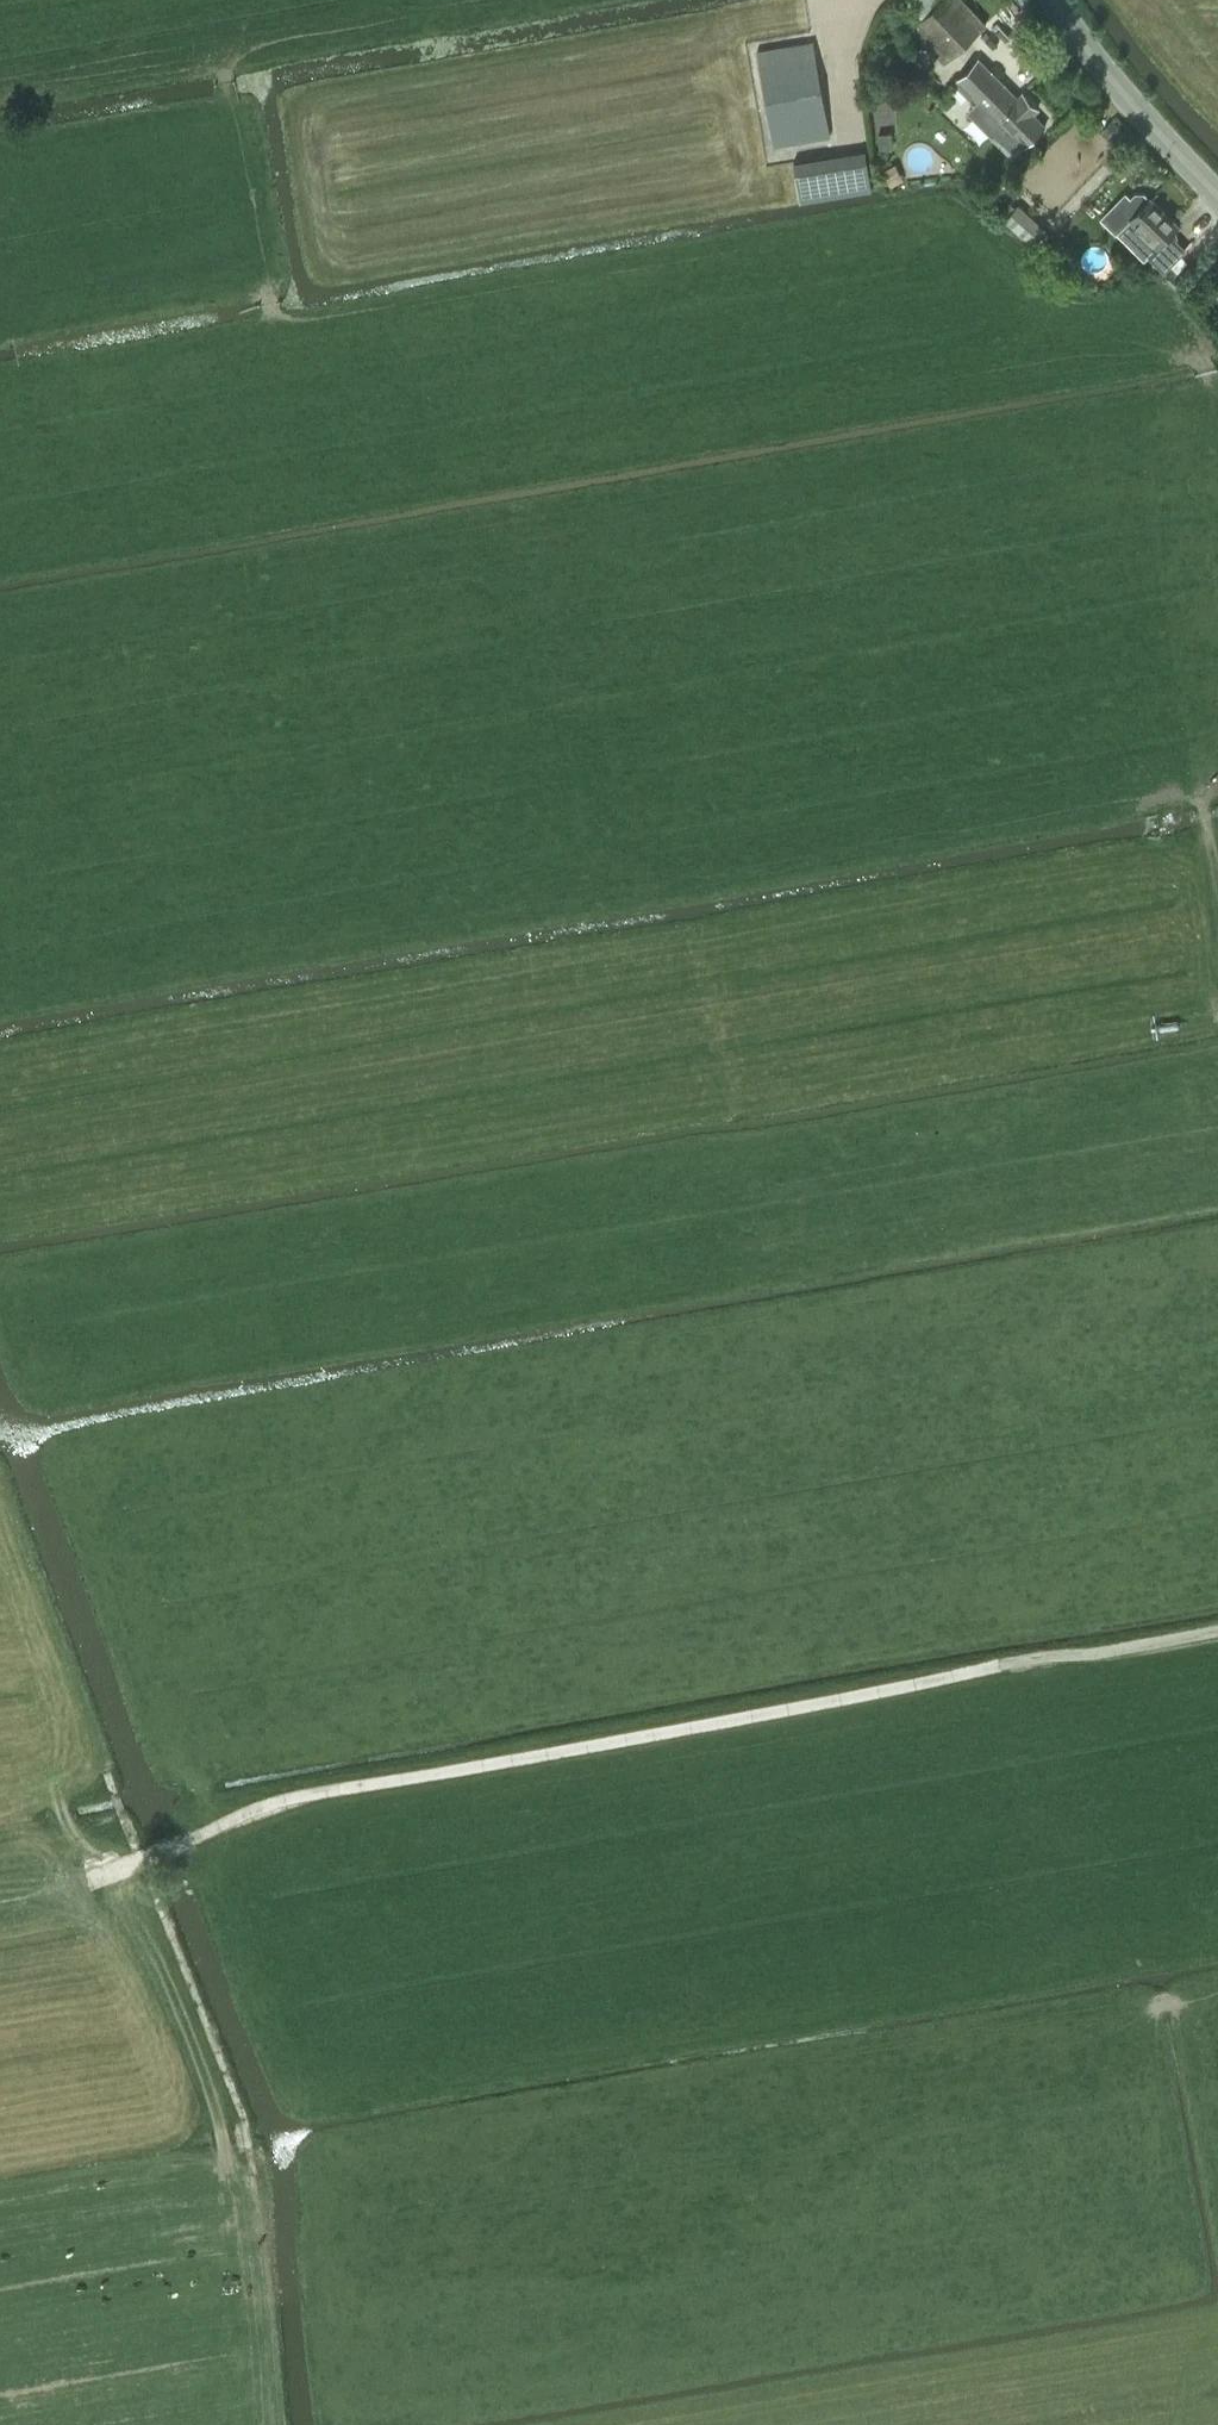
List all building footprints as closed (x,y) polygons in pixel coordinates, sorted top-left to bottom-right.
[(943,63),(987,23),(965,0),(939,0),(910,26),(943,63)] [(774,145),(830,135),(814,42),(757,51),(774,145)] [(979,58),(958,79),(959,80),(965,86),(1004,125),(991,138),(1011,158),(1024,145),(1045,124),(1034,113),(1038,107),(1023,91),(1018,97),(979,58)] [(889,83),(876,84),(877,93),(889,92),(889,83)] [(866,150),(794,161),(801,201),(872,189),(866,150)] [(896,164),(885,170),(893,184),(904,178),(896,164)] [(1136,213),(1118,232),(1145,259),(1150,254),(1166,269),(1187,248),(1171,232),(1179,225),(1151,198),(1150,198),(1144,192),(1136,192),(1130,199),(1130,207),(1136,213)] [(1016,208),(1005,219),(1044,256),(1046,253),(1053,260),(1062,250),(1044,233),(1016,208)] [(1156,274),(1162,280),(1167,274),(1162,269),(1156,274)] [(1201,293),(1217,311),(1217,277),(1201,293)]
